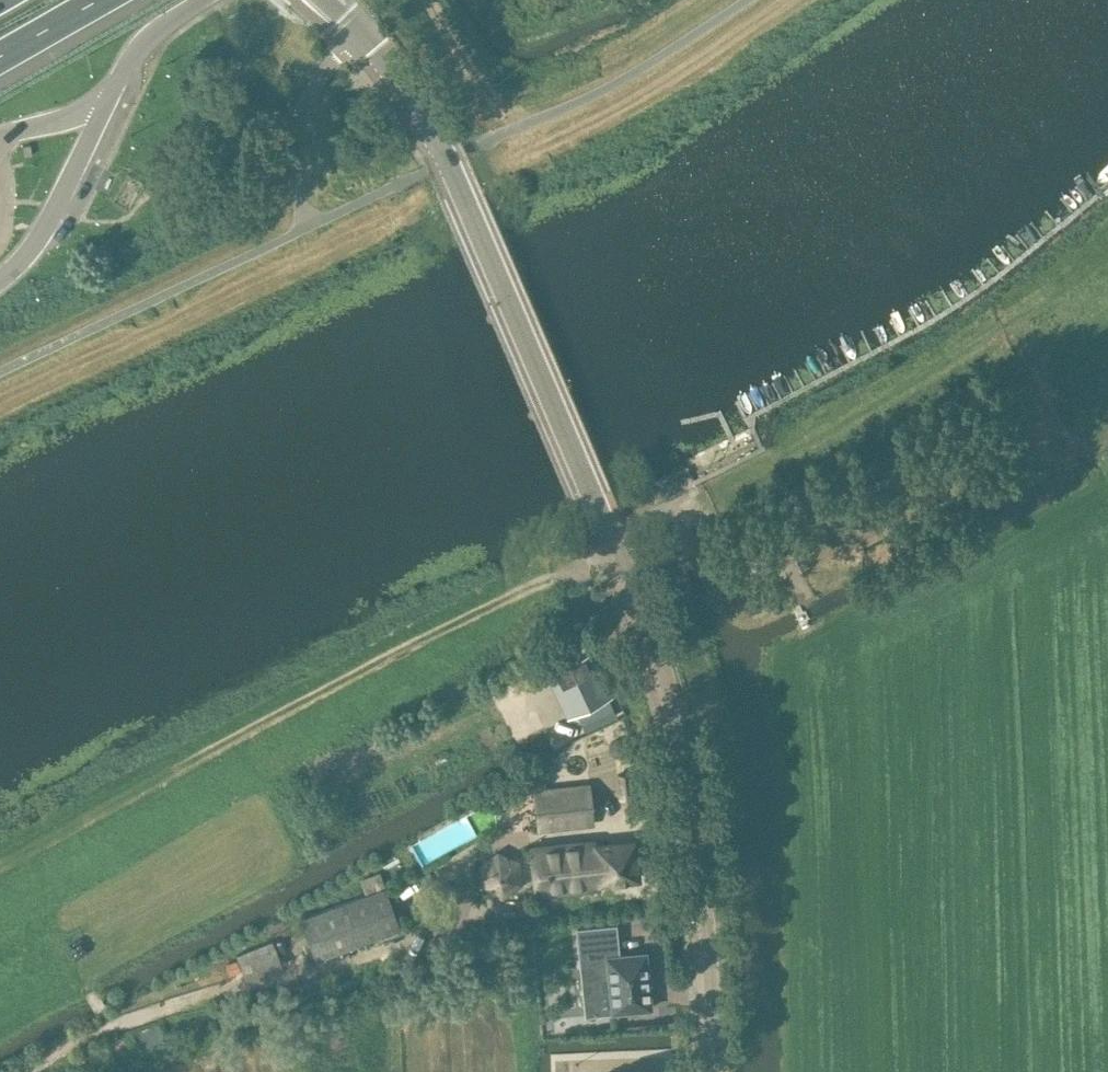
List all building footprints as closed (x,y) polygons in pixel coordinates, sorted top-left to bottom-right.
[(31,153),(29,144),(22,146),(25,155),(31,153)] [(592,652),(545,673),(567,718),(613,696),(592,652)] [(616,757),(618,757),(619,757),(621,756),(623,755),(624,754),(625,753),(626,752),(626,750),(626,748),(626,746),(626,745),(625,743),(624,742),(623,741),(621,740),(619,740),(618,739),(616,740),(614,740),(613,741),(612,742),(610,743),(610,745),(609,746),(609,748),(609,750),(610,751),(610,753),(612,754),(613,755),(614,756),(616,757)] [(632,796),(630,773),(617,774),(620,798),(632,796)] [(593,823),(589,785),(535,791),(538,828),(593,823)] [(639,876),(635,839),(595,843),(595,839),(531,846),(536,892),(601,885),(600,881),(639,876)] [(400,929),(379,871),(359,878),(365,894),(302,917),(317,959),(400,929)] [(619,953),(616,923),(576,927),(579,965),(594,963),(595,968),(602,974),(606,973),(610,1012),(652,1008),(646,950),(619,953)] [(282,965),(272,940),(236,954),(246,979),(282,965)] [(237,958),(224,963),(228,974),(241,970),(237,958)]
